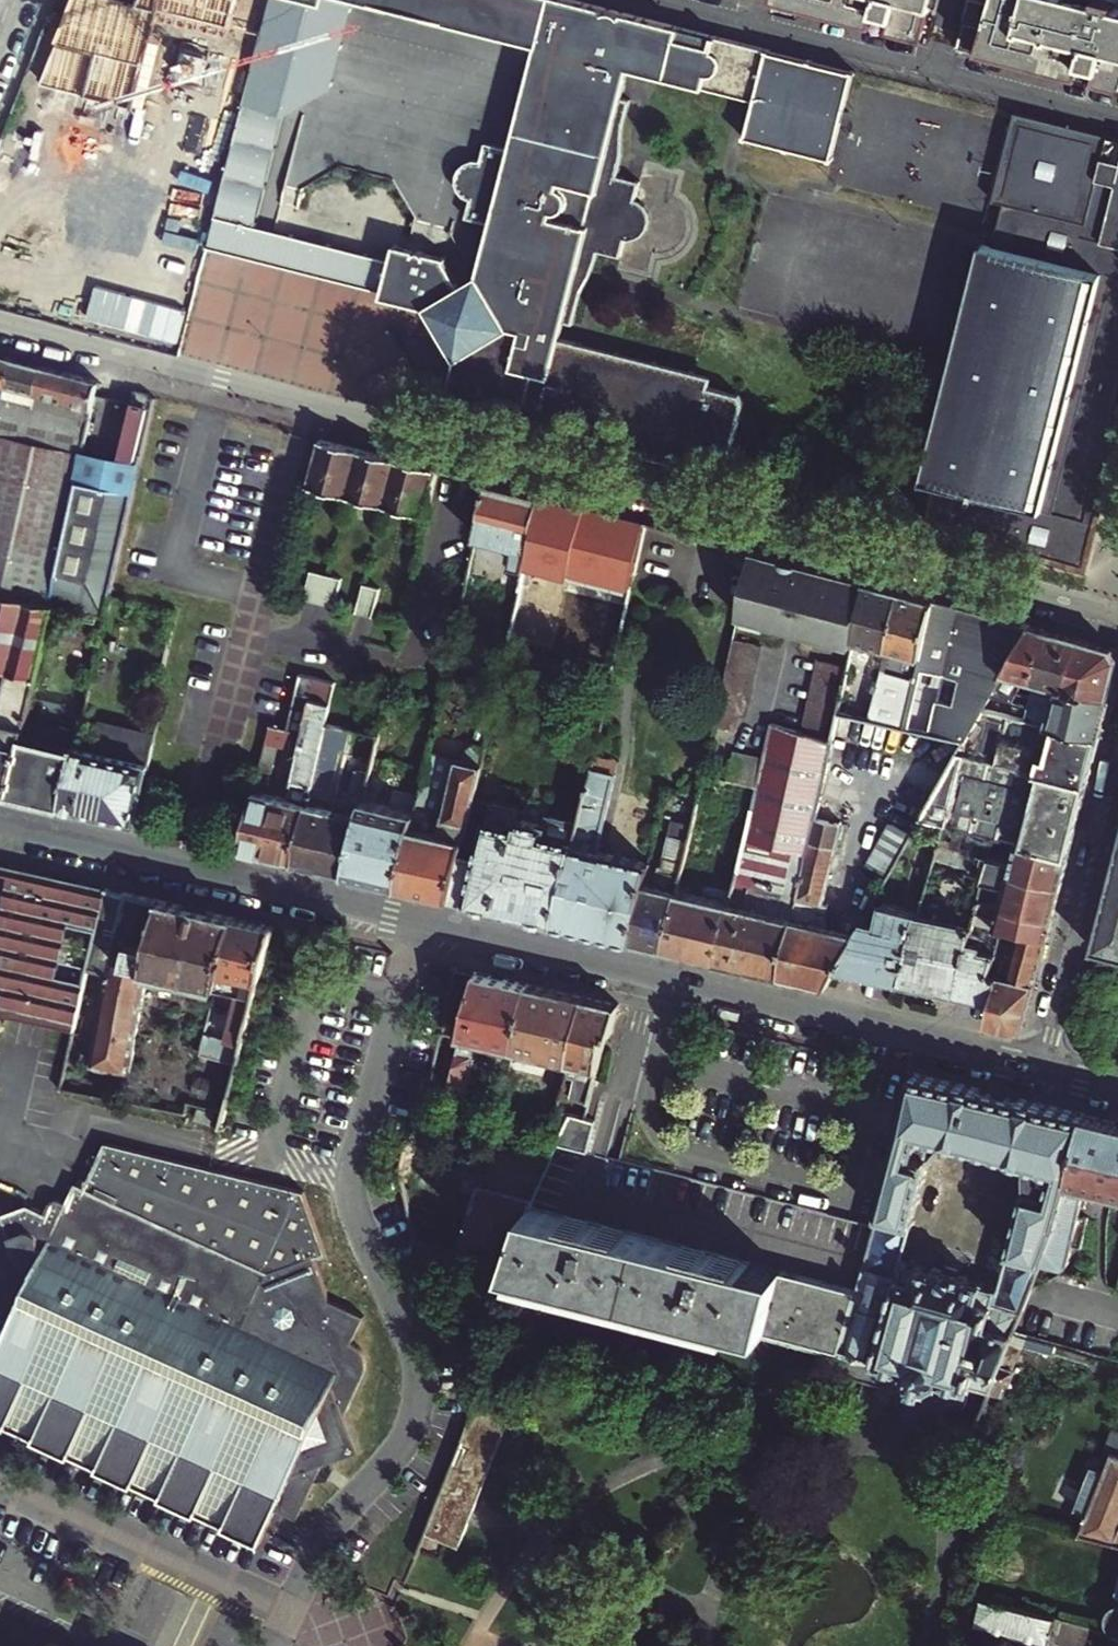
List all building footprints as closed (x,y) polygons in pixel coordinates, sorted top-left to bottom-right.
[(206,246),(379,290),(387,257),(255,224),(283,115),(287,116),(334,87),(357,0),(312,0),(312,1),(309,0),(271,0),(226,167),(206,246)] [(456,24),(534,43),(507,147),(492,143),(487,163),(477,163),(473,164),(466,170),(463,177),(462,182),(463,184),(467,193),(471,197),(477,200),(472,218),(489,222),(474,276),(463,283),(445,255),(391,241),(387,257),(379,290),(378,294),(427,307),(455,354),(443,402),(725,473),(743,402),(737,390),(709,383),(711,375),(560,337),(565,320),(572,322),(576,307),(581,291),(585,284),(591,274),(594,269),(601,251),(621,256),(626,236),(634,235),(639,233),(644,229),(645,227),(647,221),(647,216),(646,211),(641,205),(634,202),(640,181),(620,176),(622,162),(621,132),(622,126),(629,97),(622,96),(629,68),(753,99),(744,134),(832,156),(854,73),(568,0),(361,0),(456,24)] [(925,39),(935,0),(773,0),(925,39)] [(1117,88),(1117,8),(1097,3),(1087,0),(996,0),(995,4),(980,0),(971,0),(965,20),(958,47),(979,52),(1117,88)] [(1117,8),(1117,0),(1098,0),(1097,3),(1117,8)] [(982,246),(959,334),(931,446),(922,483),(934,486),(923,529),(1086,570),(1117,443),(1117,140),(1015,114),(993,202),(1004,205),(993,248),(982,246)] [(0,355),(0,396),(2,397),(3,397),(6,385),(13,358),(0,355)] [(42,366),(13,358),(6,385),(35,393),(42,366)] [(98,381),(42,366),(35,393),(31,405),(90,421),(98,381)] [(152,395),(133,390),(131,402),(149,407),(152,395)] [(31,405),(3,397),(2,397),(0,404),(0,434),(83,450),(90,421),(31,405)] [(149,407),(131,402),(116,458),(137,462),(149,407)] [(54,606),(104,616),(108,598),(132,485),(79,473),(83,450),(0,434),(0,594),(54,606)] [(436,469),(322,440),(312,480),(427,509),(436,469)] [(116,458),(83,450),(79,473),(132,485),(137,462),(116,458)] [(488,482),(476,537),(517,548),(513,565),(525,568),(541,496),(488,482)] [(751,551),(736,616),(853,648),(855,637),(867,583),(751,551)] [(310,592),(342,600),(349,574),(316,566),(310,592)] [(364,605),(380,609),(386,583),(371,579),(364,605)] [(888,645),(900,592),(867,583),(855,637),(888,645)] [(903,729),(932,600),(900,592),(888,645),(882,671),(896,675),(886,716),(880,715),(878,724),(903,729)] [(0,594),(0,665),(38,674),(54,606),(0,594)] [(1029,626),(932,600),(903,729),(963,743),(982,710),(989,697),(1029,626)] [(1042,654),(1048,632),(1029,626),(989,697),(1002,701),(1013,677),(1028,681),(1036,652),(1042,654)] [(1035,683),(1040,662),(1070,669),(1072,662),(1114,673),(1117,659),(1117,658),(1111,649),(1048,632),(1042,654),(1036,652),(1028,681),(1035,683)] [(731,642),(715,713),(744,719),(759,648),(731,642)] [(838,715),(848,668),(819,661),(800,732),(833,740),(838,715)] [(1040,662),(1035,683),(1057,688),(1107,701),(1114,673),(1072,662),(1070,669),(1040,662)] [(38,674),(0,665),(0,789),(11,792),(27,725),(38,674)] [(313,698),(330,702),(334,684),(317,680),(313,698)] [(1097,741),(1107,701),(1057,688),(1055,698),(1032,692),(1030,702),(1028,707),(1023,706),(1021,712),(1048,719),(1045,727),(1097,741)] [(278,796),(265,853),(296,860),(320,748),(326,723),(330,702),(313,698),(311,698),(308,708),(293,705),(288,731),(293,733),(291,739),(301,741),(288,798),(278,796)] [(1097,741),(1045,727),(982,710),(963,743),(958,752),(1086,785),(1097,741)] [(833,740),(807,856),(781,978),(825,988),(837,968),(863,922),(843,916),(839,931),(824,926),(828,908),(822,907),(858,742),(951,764),(958,752),(963,743),(903,729),(878,724),(838,715),(833,740)] [(807,856),(833,740),(800,732),(771,724),(763,759),(757,788),(745,841),(762,845),(792,852),(807,856)] [(63,805),(76,746),(78,737),(27,725),(11,792),(63,805)] [(243,848),(265,853),(278,796),(264,792),(269,770),(272,770),(278,745),(289,748),(291,739),(293,733),(288,731),(270,726),(247,828),(243,848)] [(334,809),(321,866),(348,873),(364,799),(378,736),(351,729),(341,775),(340,781),(351,783),(345,812),(334,809)] [(140,804),(154,743),(98,730),(93,750),(76,746),(63,805),(136,822),(140,804)] [(445,814),(417,807),(416,812),(400,886),(452,898),(474,798),(485,748),(473,745),(465,751),(462,762),(458,761),(445,814)] [(296,860),(321,866),(334,809),(340,781),(341,775),(334,773),(338,752),(320,748),(296,860)] [(1086,785),(958,752),(951,764),(922,817),(945,823),(1068,856),(1086,785)] [(734,753),(728,782),(757,788),(763,759),(734,753)] [(591,770),(579,823),(557,923),(633,942),(645,884),(650,864),(598,851),(614,776),(591,770)] [(522,810),(474,798),(452,898),(557,923),(579,823),(548,816),(546,825),(520,818),(522,810)] [(416,812),(364,799),(348,873),(400,886),(416,812)] [(987,866),(986,870),(1008,876),(1008,875),(1060,887),(1068,856),(945,823),(940,843),(967,850),(969,852),(983,856),(981,862),(987,866)] [(752,887),(762,845),(745,841),(735,885),(730,904),(744,907),(748,886),(752,887)] [(940,843),(936,858),(970,866),(973,855),(969,852),(967,850),(940,843)] [(781,978),(807,856),(792,852),(782,894),(752,887),(748,886),(744,907),(730,904),(717,962),(781,978)] [(1094,949),(1117,955),(1117,857),(1094,949)] [(1,1011),(33,872),(0,864),(0,1011),(1,1011)] [(654,886),(645,884),(633,942),(664,949),(681,872),(658,866),(654,886)] [(1008,876),(986,870),(981,888),(987,890),(989,884),(1005,888),(1000,906),(1052,920),(1060,887),(1008,875),(1008,876)] [(98,930),(108,889),(33,872),(1,1011),(75,1027),(86,982),(59,976),(71,924),(98,930)] [(681,872),(664,949),(717,962),(730,904),(735,885),(681,872)] [(108,889),(98,930),(89,968),(110,973),(93,1064),(130,1072),(150,971),(218,987),(236,918),(108,889)] [(1013,931),(1046,940),(1052,920),(1000,906),(978,901),(975,912),(997,918),(995,926),(989,925),(988,930),(1000,933),(1001,928),(1013,931)] [(922,912),(903,982),(958,994),(969,938),(973,920),(974,915),(925,902),(922,912)] [(837,968),(903,982),(922,912),(886,903),(879,926),(863,922),(837,968)] [(973,920),(989,925),(995,926),(997,918),(975,912),(974,915),(973,920)] [(236,918),(218,987),(240,992),(219,1074),(235,1078),(274,926),(236,918)] [(958,994),(993,1001),(1000,975),(996,974),(989,972),(991,965),(1000,933),(988,930),(982,928),(979,940),(969,938),(958,994)] [(996,974),(1000,975),(1000,973),(1008,976),(1018,940),(1011,938),(1013,931),(1001,928),(1000,933),(991,965),(998,967),(996,974)] [(1000,973),(1000,975),(993,1001),(987,1027),(1015,1033),(1024,1029),(1046,940),(1013,931),(1011,938),(1018,940),(1008,976),(1000,973)] [(998,967),(991,965),(989,972),(996,974),(998,967)] [(514,1054),(531,984),(478,972),(459,1038),(446,1098),(456,1100),(458,1089),(466,1090),(475,1046),(490,1049),(494,1057),(503,1058),(514,1054)] [(587,997),(531,984),(514,1054),(500,1111),(515,1114),(530,1051),(554,1057),(543,1103),(559,1107),(561,1096),(570,1061),(587,997)] [(618,1004),(587,997),(570,1061),(598,1067),(607,1031),(611,1032),(618,1004)] [(1023,1099),(917,1074),(880,1216),(912,1225),(929,1161),(943,1148),(945,1141),(1009,1157),(1023,1099)] [(589,1102),(561,1096),(559,1107),(557,1113),(571,1116),(584,1119),(585,1118),(589,1102)] [(1089,1115),(1023,1099),(1009,1157),(1029,1161),(1073,1172),(1089,1115)] [(213,1110),(198,1106),(195,1117),(210,1121),(213,1110)] [(548,1137),(560,1140),(571,1116),(557,1113),(548,1137)] [(1089,1115),(1073,1172),(1060,1221),(1032,1290),(1063,1274),(1066,1267),(1068,1267),(1071,1266),(1073,1264),(1077,1246),(1086,1248),(1094,1218),(1085,1216),(1086,1210),(1112,1217),(1117,1195),(1117,1122),(1089,1115)] [(571,1116),(560,1140),(557,1145),(587,1153),(596,1121),(585,1118),(584,1119),(571,1116)] [(483,1183),(533,1199),(557,1145),(560,1140),(548,1137),(540,1158),(493,1143),(488,1164),(483,1183)] [(9,1338),(0,1357),(0,1421),(265,1540),(281,1506),(302,1515),(325,1464),(365,1450),(350,1413),(368,1369),(371,1359),(366,1348),(358,1342),(368,1316),(334,1301),(320,1257),(331,1253),(308,1192),(219,1170),(211,1168),(108,1144),(90,1188),(81,1183),(72,1202),(61,1200),(49,1213),(33,1206),(9,1216),(0,1212),(0,1315),(9,1338)] [(1073,1172),(1029,1161),(1026,1169),(1027,1190),(1000,1289),(903,1262),(900,1273),(867,1265),(861,1288),(844,1348),(844,1349),(877,1358),(876,1361),(881,1362),(884,1366),(899,1370),(903,1368),(905,1368),(904,1372),(907,1372),(912,1384),(929,1388),(939,1381),(941,1382),(942,1379),(944,1379),(947,1383),(961,1387),(965,1385),(971,1387),(972,1384),(991,1390),(1014,1333),(1022,1315),(1032,1290),(1060,1221),(1073,1172)] [(480,1193),(478,1193),(459,1252),(512,1266),(512,1265),(531,1206),(533,1199),(483,1183),(480,1193)] [(861,1288),(531,1206),(512,1265),(844,1348),(861,1288)] [(912,1225),(880,1216),(867,1265),(900,1273),(903,1262),(912,1225)] [(1104,1335),(1022,1315),(1014,1333),(1099,1355),(1104,1335)] [(511,1419),(515,1382),(486,1378),(426,1534),(459,1547),(478,1501),(469,1497),(503,1416),(511,1419)] [(510,1422),(511,1419),(503,1416),(469,1497),(478,1501),(510,1422)] [(1114,1452),(1080,1533),(1117,1543),(1117,1453),(1114,1452)] [(433,1538),(428,1552),(440,1557),(445,1543),(433,1538)] [(342,1559),(338,1567),(348,1573),(353,1565),(342,1559)] [(975,1625),(1006,1633),(1056,1645),(1088,1645),(1093,1627),(971,1595),(961,1621),(975,1625)] [(1114,1609),(1110,1612),(1108,1617),(1107,1622),(1109,1627),(1112,1631),(1116,1634),(1117,1634),(1117,1607),(1114,1609)] [(971,1640),(975,1625),(961,1621),(955,1636),(971,1640)]
